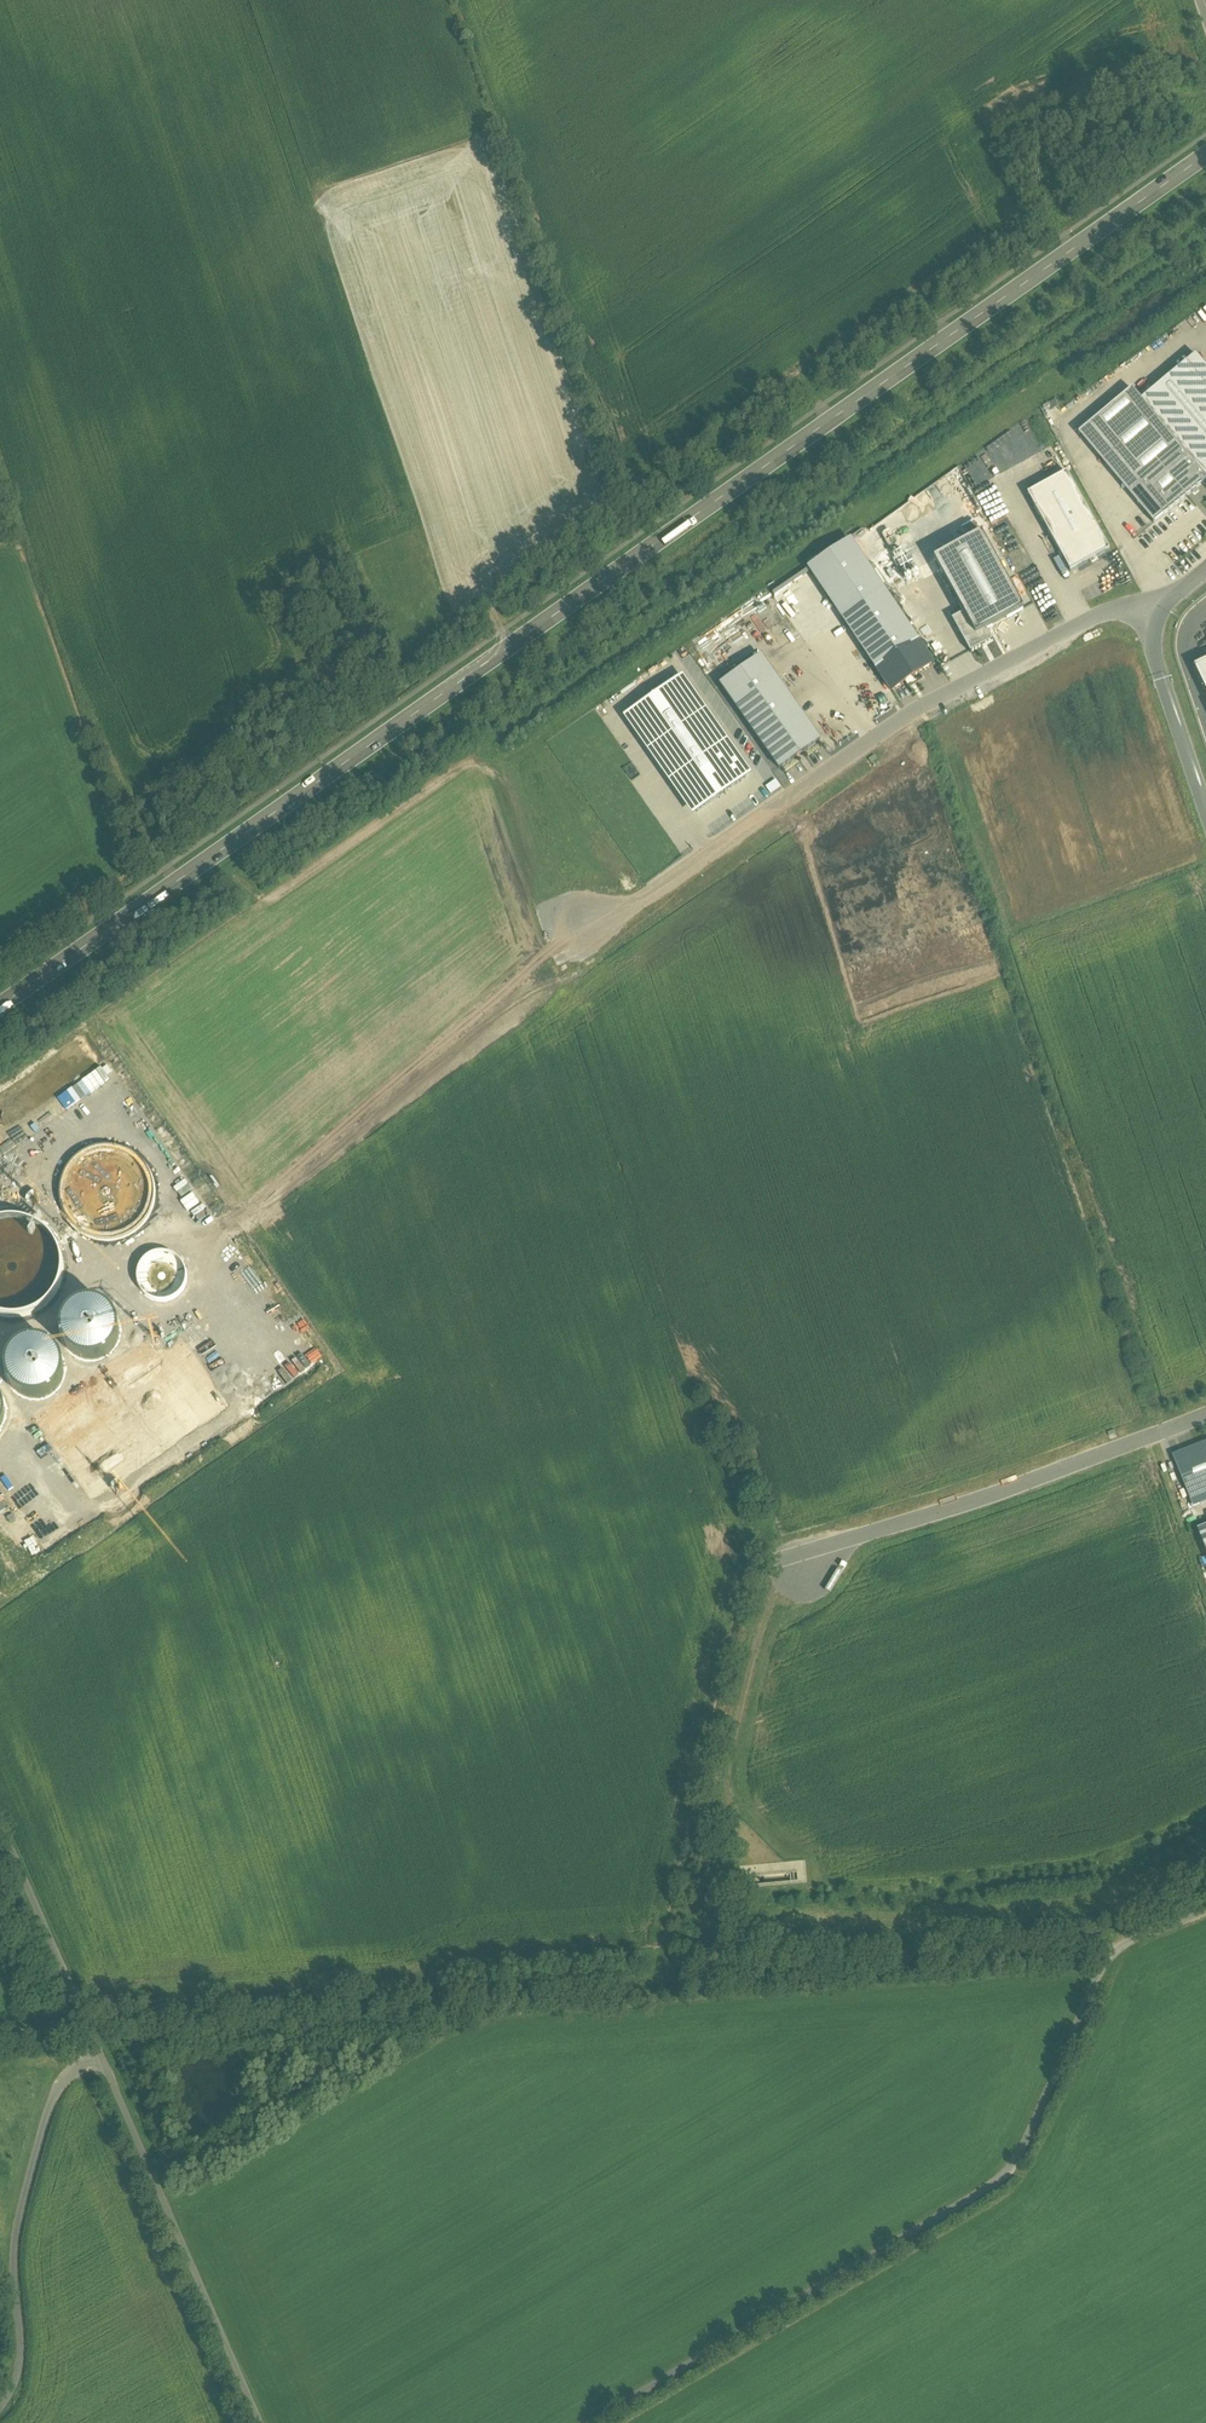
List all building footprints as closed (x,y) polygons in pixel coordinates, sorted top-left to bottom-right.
[(1188,364),(1197,356),(1196,355),(1142,401),(1205,479),(1205,386),(1188,364)] [(1205,480),(1205,479),(1142,401),(1132,390),(1079,434),(1153,524),(1205,480)] [(1110,551),(1067,473),(1028,495),(1071,572),(1110,551)] [(935,559),(976,634),(1022,610),(982,534),(935,559)] [(807,570),(891,693),(935,663),(850,541),(807,570)] [(780,604),(814,581),(806,570),(785,584),(782,579),(769,588),(780,604)] [(720,685),(781,768),(819,740),(759,657),(720,685)] [(1195,668),(1205,692),(1205,663),(1195,668)] [(624,716),(694,818),(755,776),(685,674),(624,716)] [(1173,1458),(1193,1508),(1205,1502),(1205,1444),(1173,1458)]
